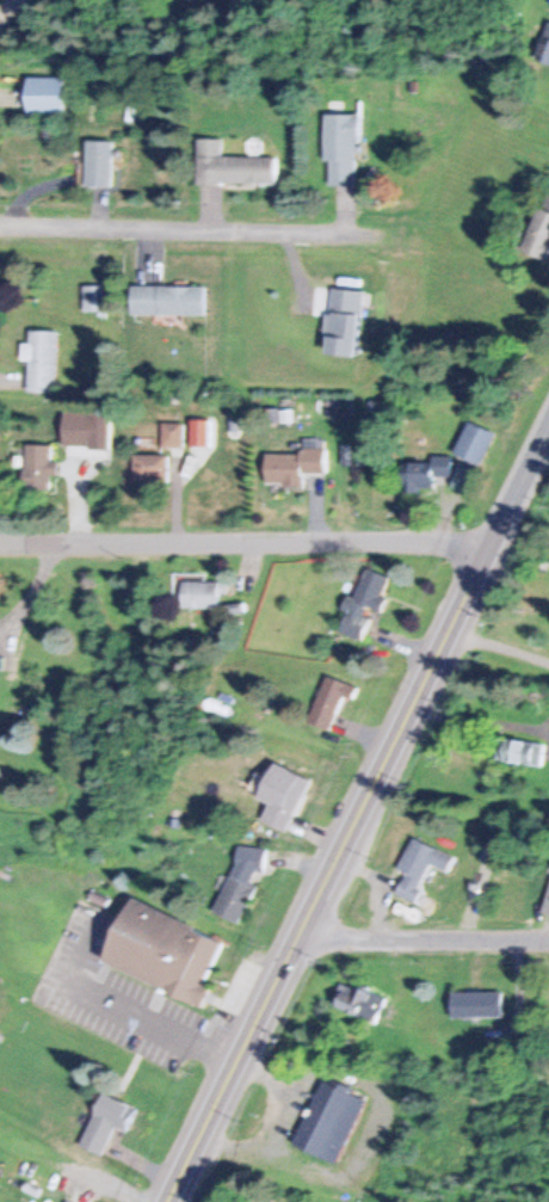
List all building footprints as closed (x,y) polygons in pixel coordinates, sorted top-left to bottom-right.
[(547,20),(536,58),(548,62),(548,21),(547,20)] [(63,76),(26,76),(26,112),(63,112),(63,76)] [(324,161),(329,161),(329,184),(357,184),(357,113),(324,113),(324,161)] [(222,155),(222,138),(197,138),(197,183),(275,184),(276,156),(222,155)] [(85,186),(111,186),(111,140),(85,140),(85,186)] [(520,249),(548,259),(548,258),(548,210),(537,205),(520,249)] [(84,284),(84,310),(102,310),(102,284),(84,284)] [(205,313),(205,284),(130,284),(130,313),(205,313)] [(357,356),(362,289),(331,286),(326,353),(357,356)] [(28,391),(57,391),(58,330),(29,329),(28,391)] [(190,419),(190,446),(211,446),(211,419),(190,419)] [(495,432),(468,420),(454,452),(481,464),(495,432)] [(183,447),(183,422),(162,422),(162,447),(183,447)] [(58,474),(58,460),(52,460),(52,444),(24,444),(24,489),(50,489),(50,474),(58,474)] [(304,485),(304,474),(325,474),(325,451),(265,451),(265,485),(304,485)] [(167,454),(134,454),(134,481),(167,481),(167,454)] [(400,461),(400,491),(432,491),(432,475),(452,475),(452,455),(432,455),(432,461),(400,461)] [(391,576),(362,566),(340,631),(361,638),(371,609),(378,612),(391,576)] [(217,609),(217,581),(181,581),(181,609),(217,609)] [(310,724),(333,729),(341,696),(351,698),(355,684),(321,676),(310,724)] [(544,742),(498,738),(496,761),(542,765),(544,742)] [(311,779),(285,767),(262,820),(288,831),(311,779)] [(415,900),(430,863),(448,870),(454,854),(411,837),(399,868),(406,870),(396,893),(415,900)] [(214,912),(240,923),(257,884),(255,883),(268,852),(243,842),(214,912)] [(98,963),(199,1008),(209,985),(204,983),(223,940),(127,897),(98,963)] [(385,997),(341,981),(331,1006),(375,1023),(385,997)] [(453,993),(453,1016),(502,1016),(502,993),(453,993)] [(337,1165),(366,1097),(322,1078),(293,1146),(337,1165)] [(102,1156),(114,1127),(128,1132),(137,1108),(101,1093),(80,1147),(102,1156)]
